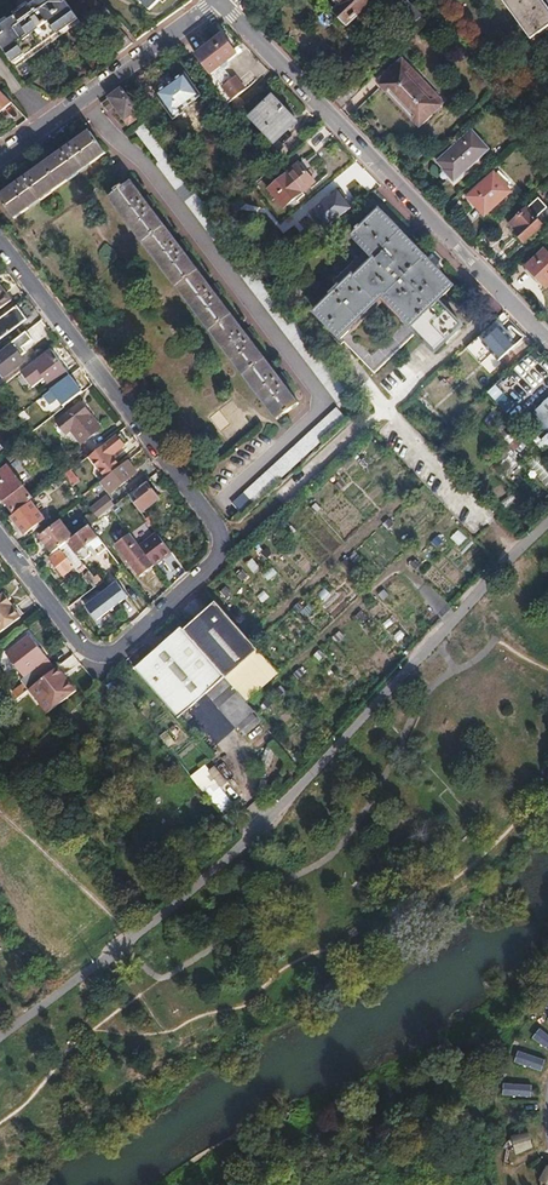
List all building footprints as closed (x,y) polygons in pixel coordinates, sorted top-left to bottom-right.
[(0,28),(0,42),(13,60),(17,57),(19,60),(70,24),(68,21),(76,15),(66,0),(34,0),(0,24),(0,26),(1,27),(0,28)] [(149,9),(158,0),(140,0),(149,9)] [(329,5),(348,24),(372,0),(335,0),(329,5)] [(531,40),(547,28),(547,11),(540,0),(502,0),(531,40)] [(408,3),(397,13),(410,27),(421,16),(408,3)] [(221,34),(196,54),(211,73),(236,53),(221,34)] [(401,61),(381,80),(419,119),(438,101),(401,61)] [(248,68),(239,76),(248,86),(257,79),(248,68)] [(185,73),(156,94),(173,119),(181,113),(180,111),(201,95),(185,73)] [(354,81),(332,102),(340,109),(361,88),(354,81)] [(122,87),(101,102),(107,110),(114,104),(128,123),(141,113),(122,87)] [(272,95),(249,116),(273,141),(295,120),(272,95)] [(0,196),(0,199),(14,218),(85,167),(105,152),(89,131),(70,145),(68,141),(59,147),(62,151),(26,177),(23,173),(15,179),(17,183),(0,196)] [(470,131),(437,162),(454,181),(485,153),(476,143),(479,140),(470,131)] [(299,164),(272,186),(281,197),(279,198),(279,201),(280,203),(282,205),(285,205),(288,204),(313,182),(299,164)] [(492,174),(466,198),(473,205),(475,204),(485,215),(509,192),(492,174)] [(129,181),(108,198),(277,420),(298,404),(284,385),(287,382),(280,374),(277,376),(250,341),(254,338),(247,329),(244,332),(217,297),(220,294),(214,285),(210,288),(183,252),(186,250),(180,241),(177,244),(149,208),(153,205),(146,197),(143,200),(129,181)] [(351,276),(313,311),(372,373),(415,332),(433,352),(460,326),(436,301),(451,286),(377,210),(350,235),(373,259),(353,278),(351,276)] [(525,210),(511,223),(518,230),(514,233),(523,243),(541,227),(525,210)] [(526,268),(545,288),(547,286),(547,255),(544,251),(526,268)] [(12,299),(0,284),(0,308),(12,299)] [(22,303),(13,311),(17,317),(27,309),(22,303)] [(492,323),(463,350),(470,358),(481,348),(495,362),(513,346),(492,323)] [(0,351),(0,372),(3,377),(24,361),(17,352),(30,342),(23,333),(0,351)] [(262,340),(275,360),(280,356),(267,337),(262,340)] [(50,348),(20,371),(32,387),(43,378),(52,389),(54,387),(70,375),(50,348)] [(526,357),(489,392),(508,413),(546,378),(526,357)] [(70,375),(54,387),(61,395),(57,398),(64,407),(83,392),(70,375)] [(530,416),(547,434),(547,399),(530,416)] [(81,402),(55,422),(65,434),(71,430),(81,444),(101,429),(81,402)] [(336,410),(253,487),(261,495),(344,418),(336,410)] [(24,411),(18,415),(24,423),(29,418),(24,411)] [(116,435),(88,456),(105,478),(119,467),(112,457),(128,444),(120,435),(118,437),(116,435)] [(105,478),(102,481),(111,492),(137,472),(128,460),(119,467),(105,478)] [(547,487),(547,473),(540,463),(533,469),(547,487)] [(34,465),(22,474),(30,483),(36,478),(38,480),(42,476),(34,465)] [(0,472),(0,494),(13,511),(31,497),(13,474),(8,477),(3,470),(0,472)] [(70,470),(64,475),(72,485),(78,480),(70,470)] [(158,472),(151,477),(156,483),(163,478),(158,472)] [(147,481),(128,495),(141,512),(160,498),(147,481)] [(44,491),(36,497),(39,502),(47,495),(44,491)] [(243,496),(235,502),(240,510),(249,504),(243,496)] [(105,501),(92,511),(98,518),(111,508),(105,501)] [(31,502),(12,517),(25,534),(44,519),(39,512),(42,510),(37,503),(34,506),(31,502)] [(98,518),(90,524),(99,536),(104,533),(106,535),(114,529),(112,526),(118,522),(114,516),(116,514),(111,508),(98,518)] [(152,513),(145,518),(152,527),(159,522),(152,513)] [(61,520),(40,536),(53,553),(68,542),(74,537),(61,520)] [(74,537),(68,542),(80,559),(85,559),(90,555),(91,551),(86,545),(89,542),(99,555),(107,549),(89,525),(74,537)] [(156,532),(139,545),(154,566),(172,553),(156,532)] [(130,533),(116,544),(140,577),(154,566),(139,545),(130,533)] [(53,553),(50,555),(53,558),(51,559),(59,569),(57,570),(57,571),(60,574),(62,574),(63,574),(64,576),(74,568),(80,575),(87,569),(80,559),(68,542),(53,553)] [(275,566),(263,571),(267,580),(278,575),(275,566)] [(89,571),(84,575),(93,588),(99,584),(89,571)] [(105,579),(99,584),(105,592),(111,587),(105,579)] [(120,582),(87,607),(100,623),(133,597),(120,582)] [(438,616),(448,609),(429,583),(419,590),(438,616)] [(84,606),(103,593),(99,587),(80,600),(84,606)] [(262,603),(270,597),(265,589),(257,594),(262,603)] [(318,594),(322,602),(332,597),(327,589),(318,594)] [(1,635),(21,620),(20,619),(13,610),(12,608),(13,607),(5,596),(3,597),(2,596),(0,597),(0,634),(1,635)] [(215,602),(183,630),(224,676),(226,679),(258,650),(215,602)] [(309,603),(301,613),(307,618),(316,609),(309,603)] [(17,607),(13,610),(20,619),(24,616),(17,607)] [(181,628),(168,640),(210,688),(224,676),(183,630),(181,628)] [(29,635),(6,653),(24,677),(20,680),(28,690),(29,689),(41,679),(50,673),(55,669),(47,659),(29,635)] [(168,640),(135,670),(179,717),(210,688),(168,640)] [(283,674),(262,653),(230,681),(248,701),(283,674)] [(41,679),(29,689),(47,713),(76,691),(58,667),(55,669),(50,673),(41,679)] [(244,739),(263,723),(227,682),(208,696),(244,739)] [(21,685),(9,693),(15,701),(27,693),(21,685)] [(204,767),(193,776),(225,816),(236,807),(204,767)] [(547,1049),(547,1033),(542,1029),(534,1038),(547,1049)] [(544,1072),(547,1060),(520,1051),(517,1063),(544,1072)] [(504,1096),(533,1098),(534,1085),(505,1084),(504,1096)] [(516,1137),(519,1153),(537,1151),(535,1134),(516,1137)]
